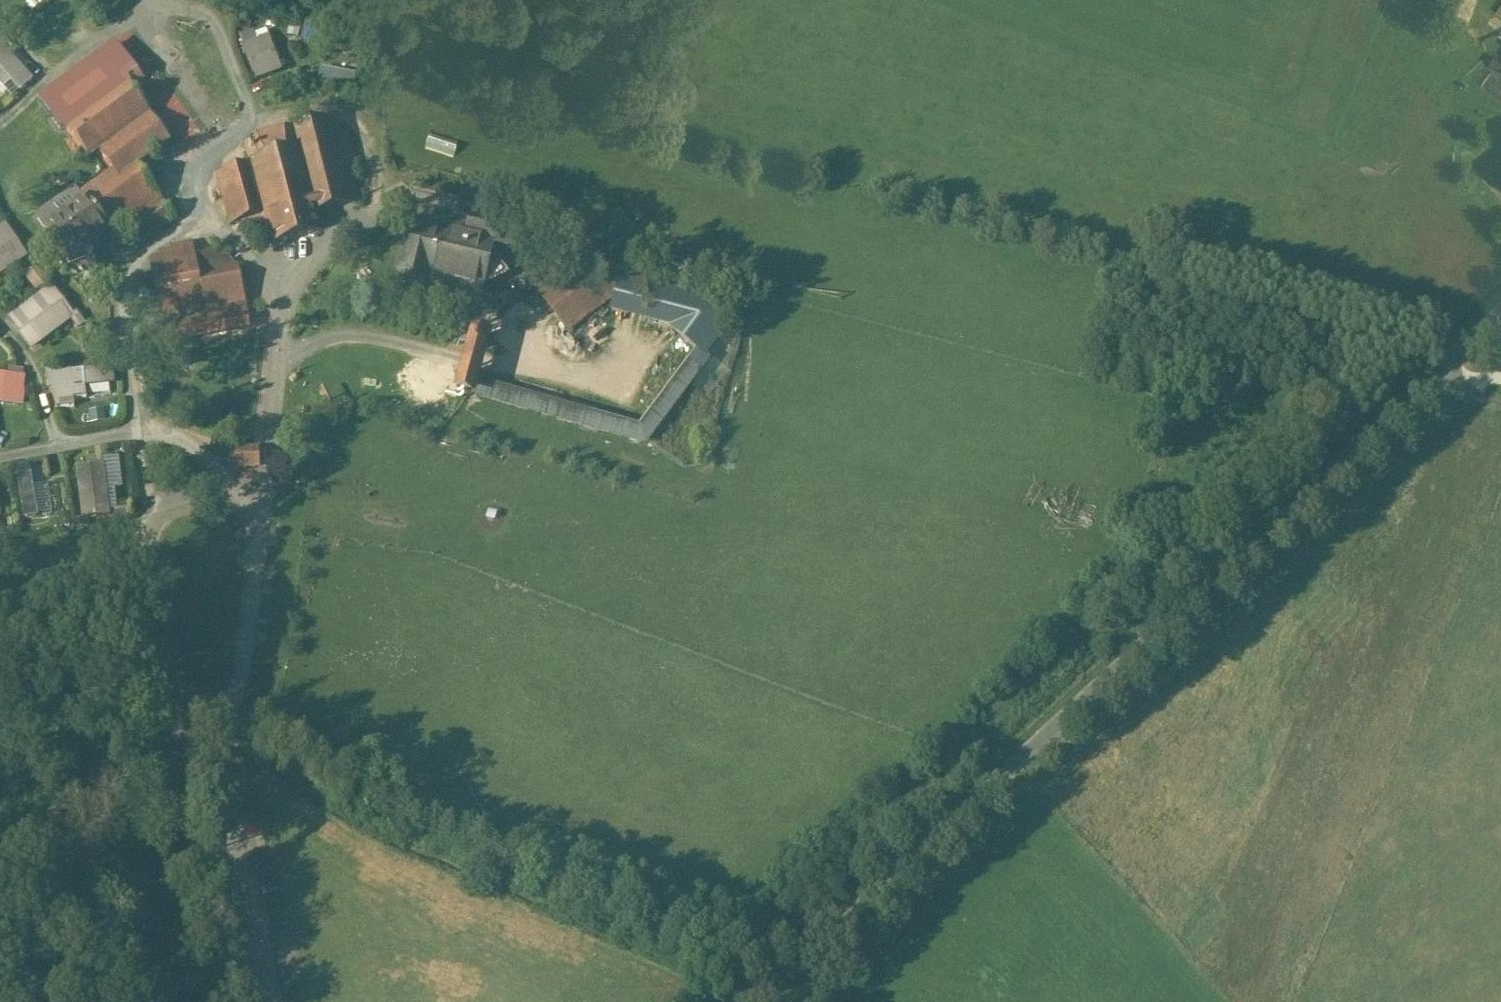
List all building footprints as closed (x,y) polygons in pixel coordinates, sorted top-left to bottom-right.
[(270,37),(244,47),(255,78),(282,68),(270,37)] [(39,75),(6,39),(0,44),(0,86),(12,99),(39,75)] [(96,149),(114,171),(119,178),(137,164),(150,154),(128,126),(148,111),(104,52),(43,97),(87,156),(96,149)] [(354,74),(321,68),(319,82),(352,87),(354,74)] [(347,167),(335,123),(291,136),(294,156),(218,177),(230,225),(264,215),(274,245),(320,233),(315,211),(345,205),(341,182),(355,176),(351,166),(347,167)] [(176,219),(137,164),(119,178),(114,171),(80,196),(85,203),(107,233),(113,240),(140,221),(151,237),(176,219)] [(475,182),(467,211),(485,215),(492,186),(475,182)] [(69,261),(107,233),(85,203),(47,230),(69,261)] [(466,238),(492,245),(502,247),(503,251),(506,252),(511,251),(517,230),(479,221),(470,219),(468,230),(466,238)] [(33,257),(13,221),(0,228),(0,275),(33,257)] [(407,273),(432,280),(480,291),(492,245),(466,238),(468,230),(455,228),(454,235),(419,226),(407,273)] [(245,308),(239,279),(225,288),(201,257),(190,260),(189,251),(161,256),(162,260),(152,262),(162,322),(245,308)] [(594,280),(578,259),(537,290),(553,310),(594,280)] [(38,288),(51,280),(41,264),(28,272),(38,288)] [(110,268),(101,269),(100,264),(90,265),(94,290),(113,287),(110,268)] [(432,280),(407,273),(402,276),(400,284),(403,291),(410,296),(417,295),(423,292),(424,285),(429,285),(432,280)] [(476,382),(486,339),(474,336),(460,385),(476,391),(471,399),(647,448),(711,360),(702,355),(729,321),(737,326),(748,312),(738,305),(622,275),(613,314),(670,330),(696,350),(638,427),(476,382)] [(11,314),(36,348),(81,316),(57,282),(11,314)] [(115,365),(54,370),(56,405),(78,404),(78,398),(117,395),(115,365)] [(30,402),(30,370),(0,370),(0,401),(30,402)] [(257,453),(232,454),(233,468),(258,467),(257,453)] [(82,461),(86,517),(129,514),(125,458),(82,461)] [(18,463),(28,517),(44,514),(34,460),(18,463)]
